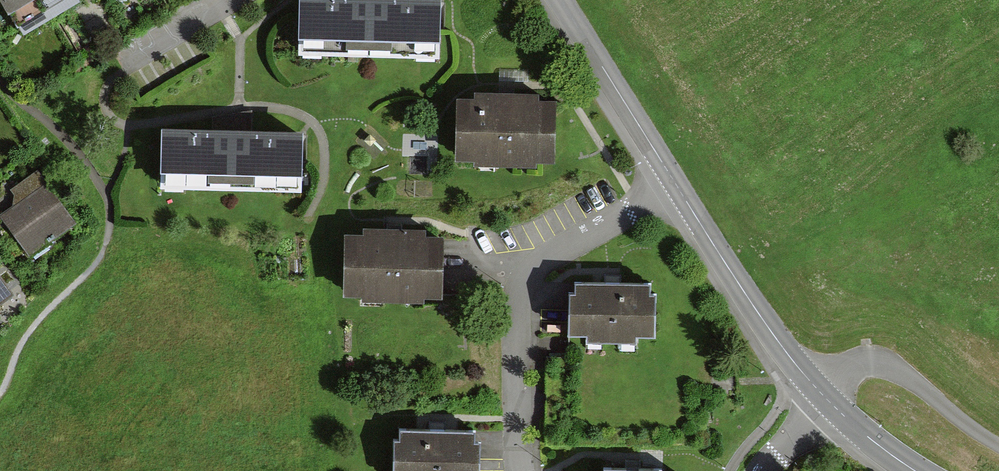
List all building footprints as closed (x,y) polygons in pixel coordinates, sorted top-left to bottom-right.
[(14,30),(45,11),(39,0),(0,0),(0,6),(14,30)] [(45,11),(63,0),(39,0),(45,11)] [(442,6),(300,3),(298,61),(440,65),(442,6)] [(478,105),(459,104),(458,158),(478,158),(478,163),(531,164),(531,160),(550,160),(551,107),(533,107),(533,103),(478,101),(478,105)] [(303,139),(162,136),(160,195),(302,198),(303,139)] [(44,186),(0,219),(0,220),(27,257),(72,224),(44,186)] [(364,241),(346,240),(344,293),(365,294),(365,298),(417,300),(418,296),(437,296),(438,243),(420,242),(420,238),(365,237),(364,241)] [(0,283),(0,300),(8,294),(0,283)] [(645,286),(573,284),(572,295),(567,295),(566,336),(585,336),(585,343),(634,344),(634,337),(650,338),(651,298),(645,298),(645,286)] [(397,431),(396,442),(391,442),(390,470),(475,470),(476,445),(469,445),(470,433),(397,431)]
